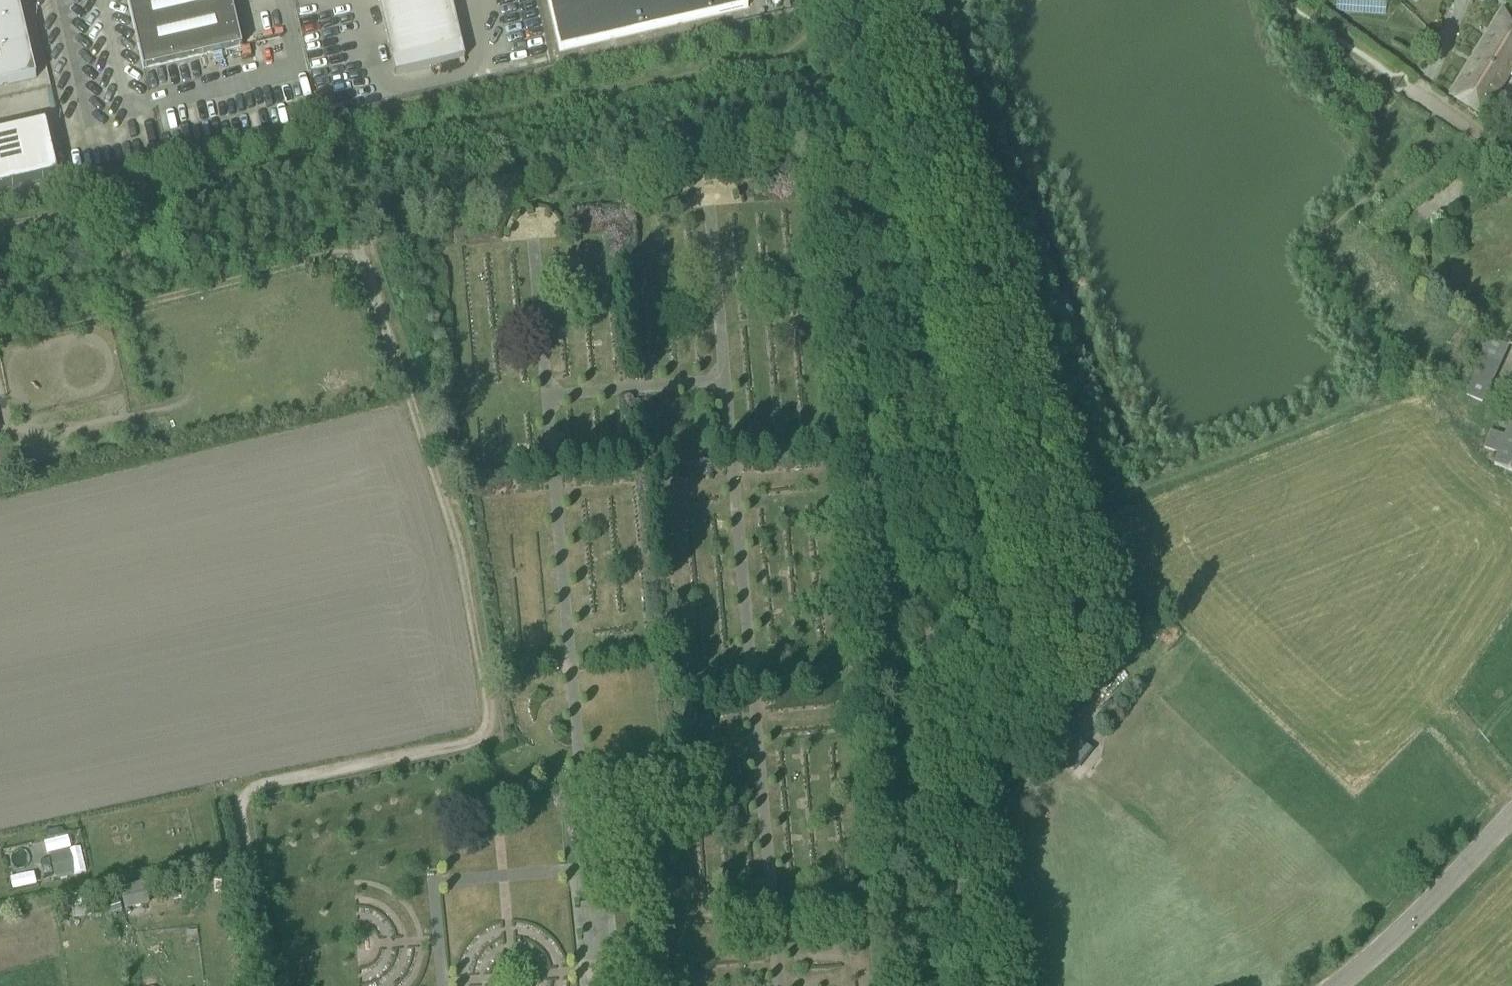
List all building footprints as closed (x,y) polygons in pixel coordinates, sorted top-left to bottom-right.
[(18,0),(0,0),(0,86),(36,78),(18,0)] [(142,70),(242,47),(232,0),(126,0),(142,70)] [(395,77),(465,60),(451,0),(377,0),(395,77)] [(746,0),(548,0),(559,50),(747,7),(746,0)] [(1503,8),(1450,95),(1483,115),(1511,66),(1511,13),(1503,8)] [(57,174),(50,141),(45,122),(0,132),(0,188),(57,174)] [(1500,362),(1483,354),(1463,396),(1482,404),(1500,362)] [(1496,452),(1491,463),(1511,471),(1511,412),(1496,452)] [(1094,750),(1064,726),(1046,748),(1063,762),(1076,772),(1085,762),(1094,750)] [(49,853),(54,877),(73,873),(68,849),(49,853)] [(144,882),(119,888),(125,911),(149,905),(144,882)] [(89,893),(69,897),(71,909),(92,905),(89,893)]
